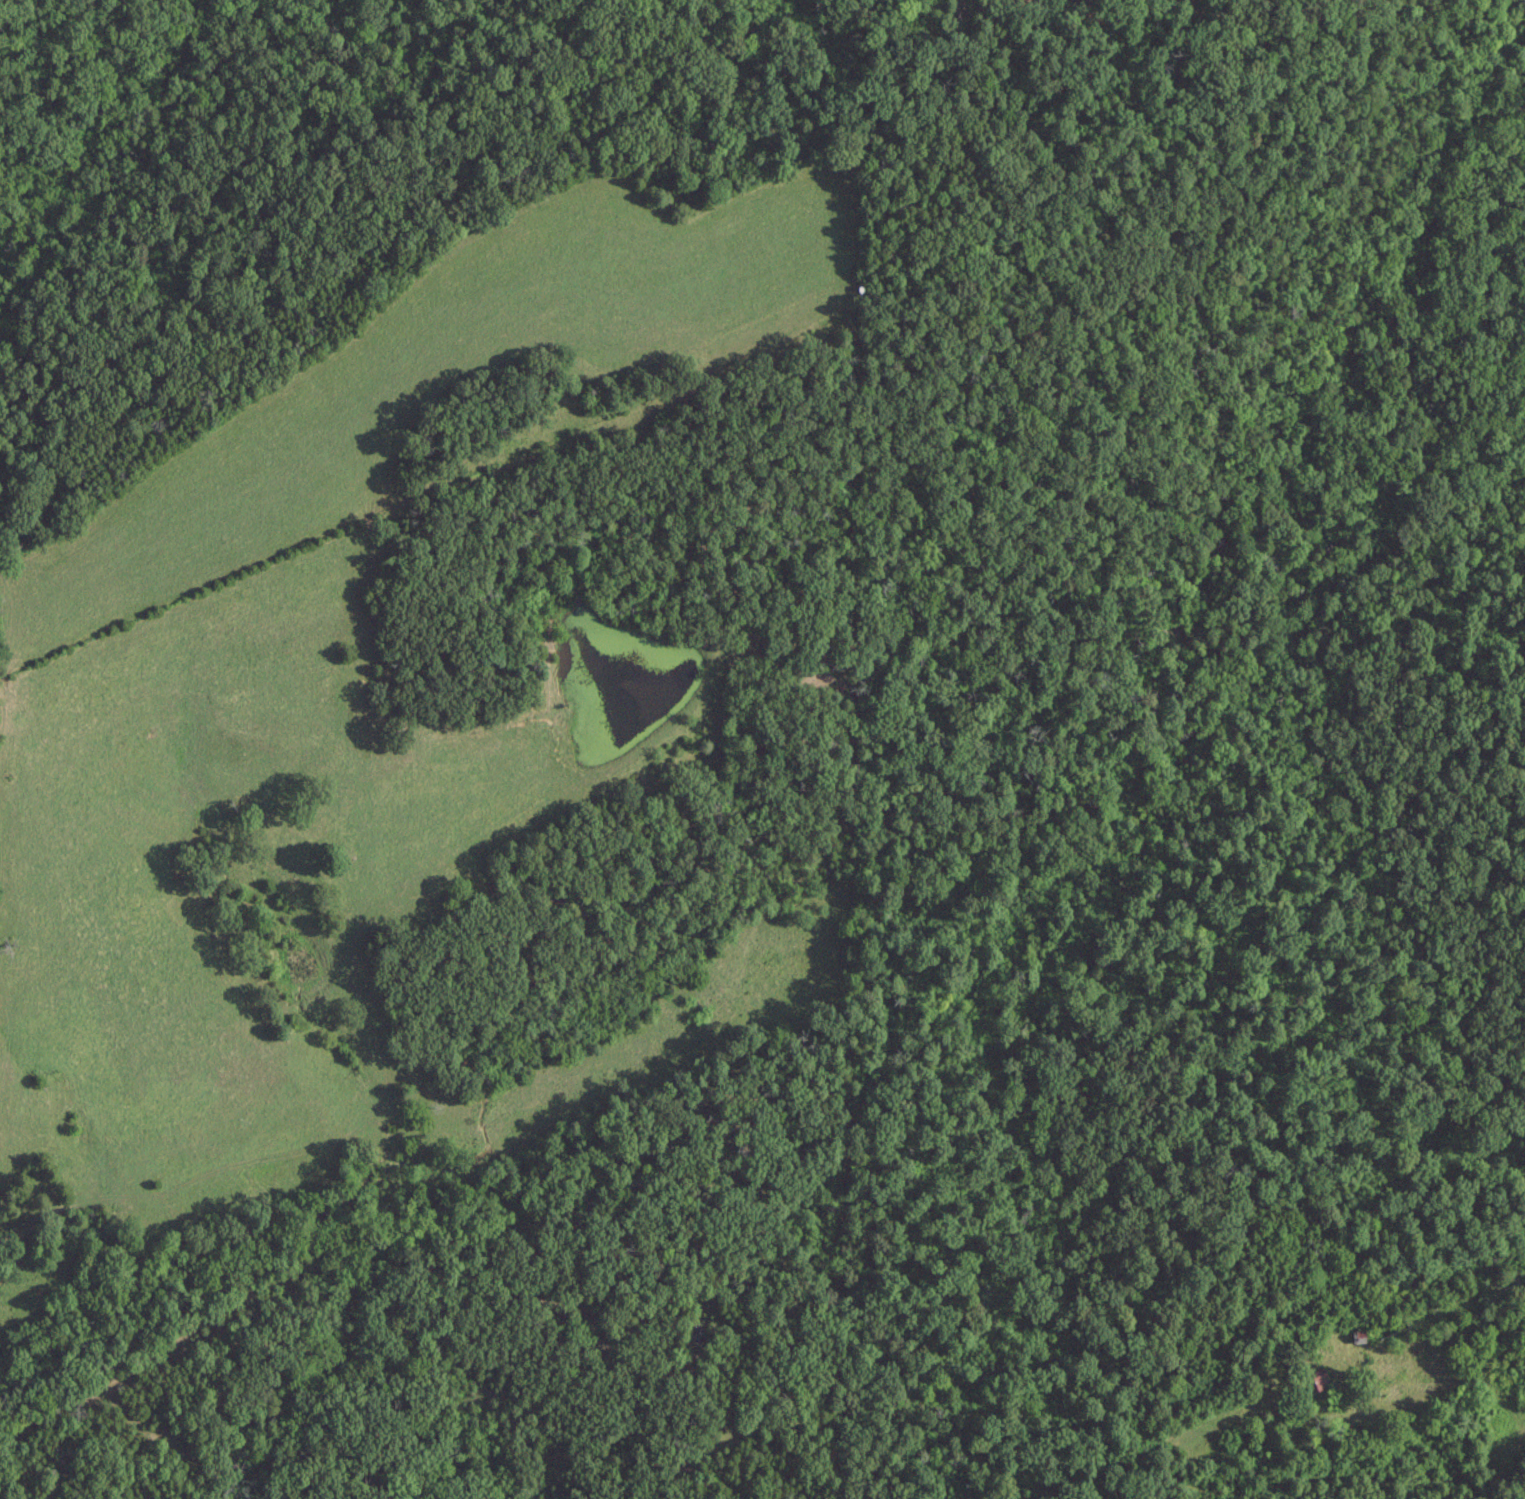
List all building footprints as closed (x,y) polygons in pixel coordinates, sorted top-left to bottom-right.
[(1306,1377),(1311,1390),(1331,1383),(1326,1370),(1306,1377)]
